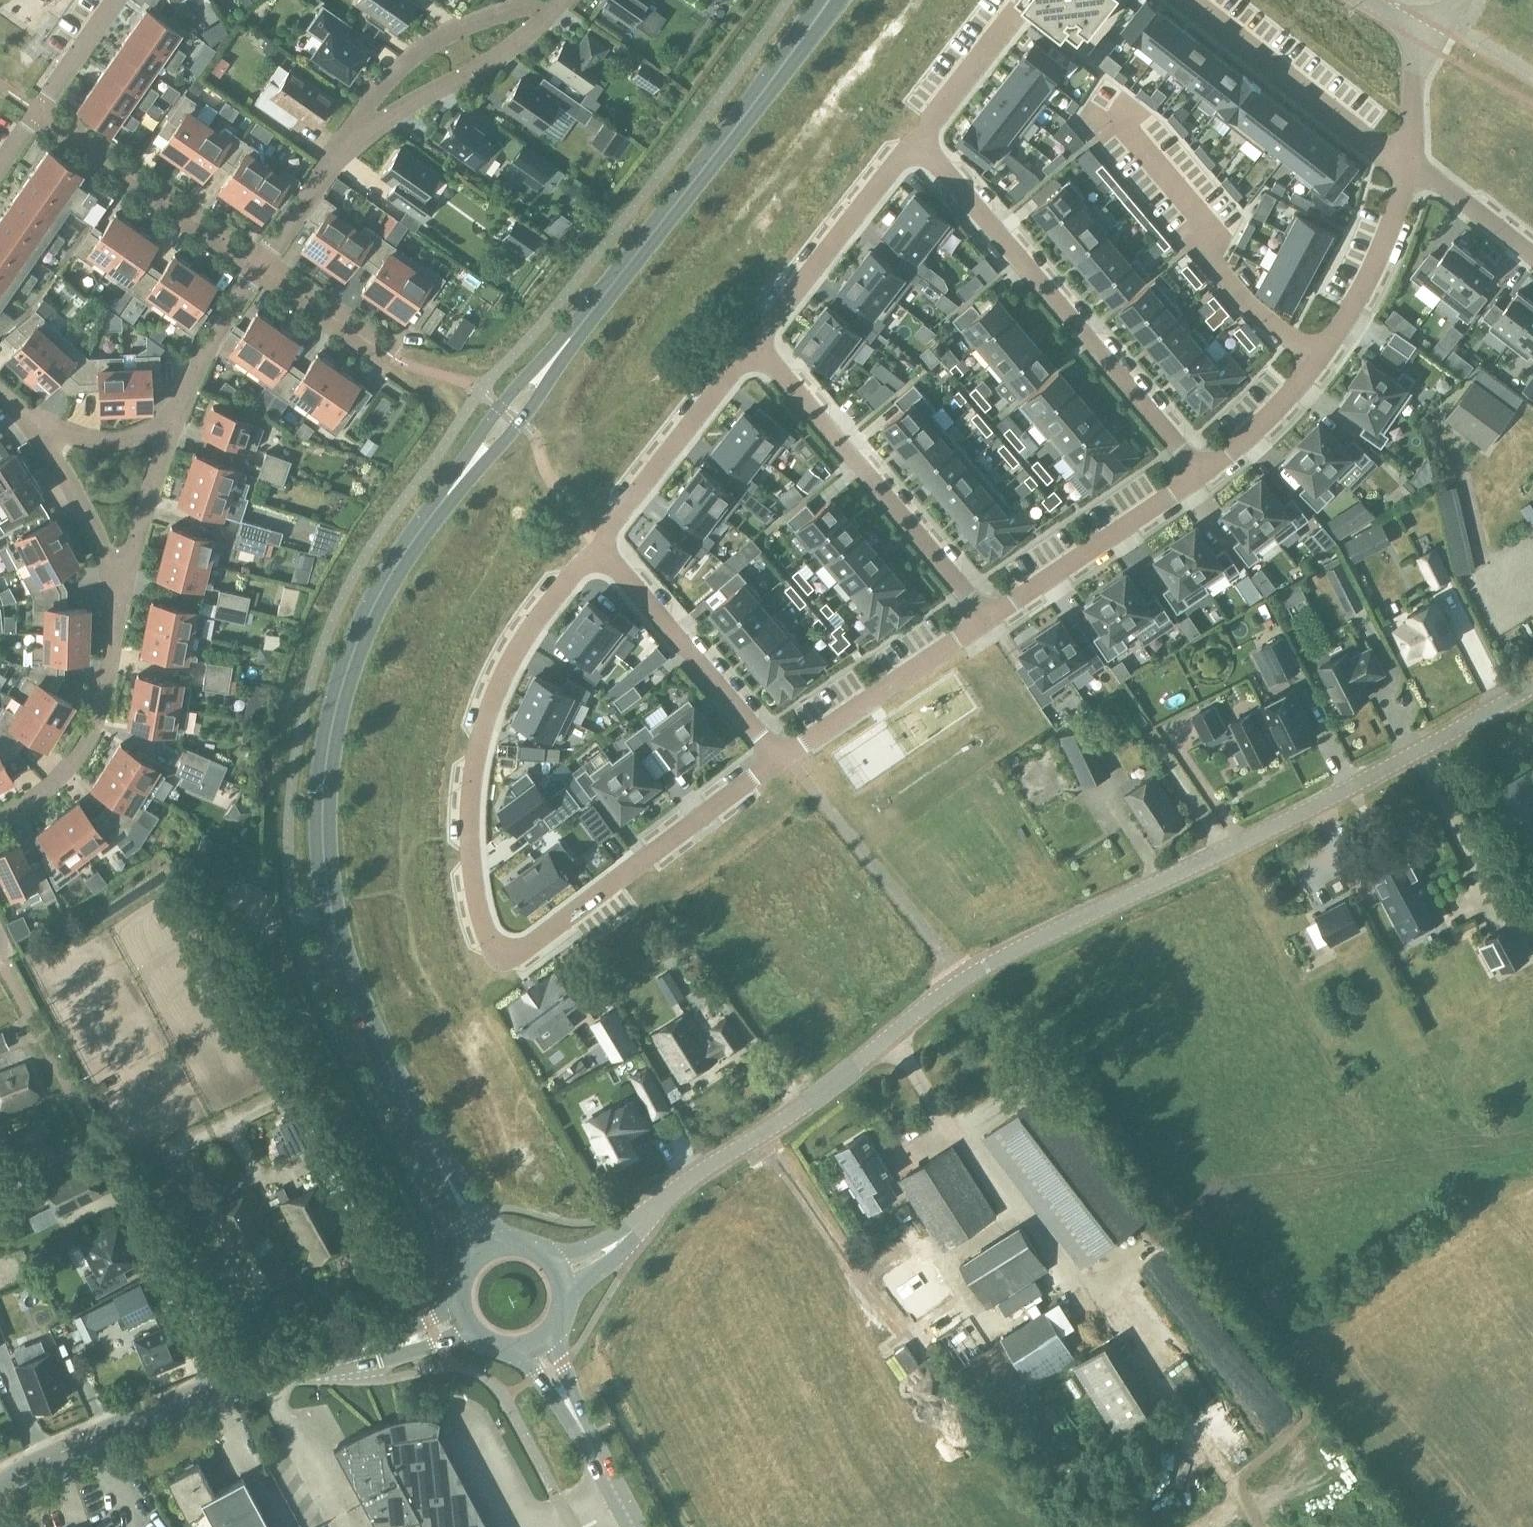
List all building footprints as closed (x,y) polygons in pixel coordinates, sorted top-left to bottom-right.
[(182,23),(193,16),(183,0),(168,0),(182,23)] [(357,4),(370,13),(367,18),(366,17),(366,18),(384,31),(384,30),(381,28),(384,23),(397,32),(416,5),(409,0),(359,0),(357,4)] [(634,23),(653,36),(664,18),(646,6),(649,2),(646,0),(602,0),(600,4),(605,8),(603,11),(616,20),(618,17),(632,27),(634,23)] [(1078,46),(1115,0),(1020,0),(1078,46)] [(1124,29),(1141,42),(1164,13),(1165,14),(1165,13),(1149,0),(1147,0),(1124,29)] [(355,29),(350,25),(323,6),(307,29),(323,40),(312,54),(323,62),(320,66),(334,76),(337,72),(348,79),(366,53),(347,40),(355,29)] [(133,30),(180,63),(186,54),(172,44),(180,33),(147,10),(133,30)] [(1164,13),(1141,42),(1157,55),(1180,26),(1165,14),(1164,13)] [(221,21),(209,27),(201,32),(211,46),(218,41),(228,33),(221,21)] [(1180,26),(1157,55),(1172,67),(1173,68),(1196,38),(1180,26)] [(133,30),(119,49),(152,72),(159,62),(174,72),(180,63),(133,30)] [(1109,31),(1089,56),(1098,64),(1118,39),(1109,31)] [(596,64),(607,48),(587,34),(580,45),(582,47),(579,52),(566,42),(549,67),(583,91),(600,67),(596,64)] [(1172,67),(1169,71),(1187,85),(1190,81),(1189,80),(1212,51),(1196,38),(1173,68),(1172,67)] [(1035,42),(1022,59),(1022,60),(1023,59),(1052,82),(1051,83),(1055,86),(1064,74),(1069,78),(1081,64),(1054,42),(1047,51),(1035,42)] [(119,49),(106,69),(153,102),(159,93),(145,83),(152,72),(119,49)] [(218,50),(205,62),(222,80),(235,68),(218,50)] [(1212,51),(1189,80),(1190,81),(1204,92),(1205,93),(1228,64),(1212,51)] [(1022,60),(1010,75),(1039,98),(1040,97),(1051,83),(1052,82),(1023,59),(1022,60)] [(665,77),(643,62),(631,78),(654,94),(665,77)] [(1204,92),(1202,96),(1218,108),(1218,109),(1244,76),(1243,75),(1228,64),(1205,93),(1204,92)] [(106,69),(92,89),(125,112),(125,111),(132,101),(147,111),(153,102),(106,69)] [(333,100),(290,70),(278,87),(270,82),(255,103),(291,127),(291,126),(286,123),(292,115),(294,116),(298,116),(314,127),(333,100)] [(1119,70),(1114,76),(1124,84),(1129,78),(1119,70)] [(1010,75),(998,91),(1034,120),(1048,103),(1040,97),(1039,98),(1010,75)] [(1218,108),(1215,112),(1231,125),(1260,89),(1261,89),(1262,89),(1244,75),(1243,75),(1244,76),(1218,109),(1218,108)] [(196,79),(190,89),(198,94),(204,85),(196,79)] [(539,132),(558,105),(521,79),(503,106),(539,132)] [(1142,88),(1137,94),(1146,102),(1151,95),(1142,88)] [(125,112),(92,89),(78,108),(111,131),(119,120),(133,130),(140,121),(125,111),(125,112)] [(1260,89),(1231,125),(1247,138),(1276,101),(1261,89),(1260,89)] [(998,91),(985,107),(1022,136),(1034,120),(998,91)] [(587,94),(581,103),(594,112),(594,113),(601,103),(595,99),(587,94)] [(206,128),(209,124),(197,116),(203,107),(186,95),(168,120),(177,127),(160,151),(180,165),(206,128)] [(585,124),(594,112),(581,103),(570,95),(561,108),(585,124)] [(1151,95),(1146,102),(1156,109),(1161,103),(1151,95)] [(1073,99),(1066,108),(1073,113),(1080,103),(1073,99)] [(1276,101),(1247,138),(1264,151),(1270,144),(1269,143),(1292,114),(1276,101)] [(973,123),(1009,152),(1022,136),(985,107),(973,123)] [(1174,113),(1168,119),(1176,128),(1182,123),(1174,113)] [(450,130),(441,142),(476,167),(483,172),(503,144),(496,139),(461,114),(452,126),(451,125),(448,129),(450,130)] [(1292,114),(1269,143),(1270,144),(1285,156),(1308,127),(1292,114)] [(972,122),(959,140),(996,169),(1009,152),(973,123),(972,122)] [(612,156),(626,136),(606,123),(592,143),(612,156)] [(1182,123),(1176,128),(1183,137),(1189,132),(1182,123)] [(218,136),(206,128),(180,165),(200,179),(217,155),(227,161),(242,139),(224,127),(218,136)] [(1308,127),(1285,156),(1302,169),(1325,139),(1308,127)] [(242,139),(227,161),(236,168),(219,192),(239,206),(265,169),(253,160),(259,152),(242,139)] [(1325,139),(1302,169),(1317,180),(1318,181),(1341,152),(1340,151),(1325,139)] [(512,162),(542,182),(553,166),(524,145),(512,162)] [(1201,145),(1195,150),(1203,159),(1209,154),(1201,145)] [(400,149),(381,176),(395,185),(387,197),(391,200),(408,212),(401,222),(415,231),(422,221),(437,200),(427,193),(439,176),(400,149)] [(1317,180),(1311,188),(1328,202),(1358,164),(1340,150),(1340,151),(1341,152),(1318,181),(1317,180)] [(0,221),(0,308),(16,285),(28,293),(38,278),(26,270),(43,246),(55,254),(65,239),(53,231),(70,208),(94,224),(116,193),(96,179),(81,174),(48,151),(0,221)] [(1062,152),(1053,160),(1058,166),(1067,159),(1062,152)] [(1209,154),(1203,159),(1210,169),(1216,163),(1209,154)] [(1053,160),(1043,168),(1048,174),(1058,166),(1053,160)] [(1097,170),(1105,179),(1111,174),(1104,165),(1097,170)] [(265,169),(239,206),(259,220),(276,196),(286,202),(301,181),(283,168),(277,177),(265,169)] [(1119,183),(1111,174),(1105,179),(1113,188),(1119,183)] [(1228,177),(1222,182),(1229,191),(1236,186),(1228,177)] [(1045,219),(1050,225),(1081,199),(1082,200),(1085,197),(1071,180),(1037,209),(1043,217),(1042,218),(1044,220),(1045,219)] [(1276,181),(1272,188),(1283,194),(1287,187),(1276,181)] [(1236,186),(1229,191),(1237,200),(1243,195),(1236,186)] [(1294,191),(1291,198),(1301,204),(1305,197),(1294,191)] [(1266,192),(1260,202),(1270,208),(1276,197),(1266,192)] [(915,195),(900,214),(937,243),(941,246),(956,227),(915,195)] [(1138,205),(1130,196),(1124,201),(1132,210),(1138,205)] [(324,197),(309,219),(319,225),(302,250),(322,264),(348,227),(336,218),(342,210),(324,197)] [(1305,197),(1301,204),(1312,210),(1315,202),(1305,197)] [(1058,234),(1064,241),(1101,210),(1095,203),(1089,208),(1082,200),(1081,199),(1050,225),(1056,232),(1055,233),(1057,235),(1058,234)] [(1146,214),(1138,205),(1132,210),(1139,219),(1146,214)] [(1071,250),(1077,257),(1104,233),(1105,234),(1108,231),(1100,221),(1106,216),(1101,210),(1064,241),(1070,248),(1069,249),(1070,251),(1071,250)] [(99,238),(90,231),(75,253),(92,266),(99,257),(110,265),(137,228),(116,213),(99,238)] [(558,213),(548,225),(545,229),(558,239),(570,223),(566,220),(562,217),(558,213)] [(1295,213),(1285,233),(1289,235),(1289,234),(1322,252),(1332,233),(1295,213)] [(900,214),(886,232),(910,251),(902,260),(923,276),(930,267),(923,261),(937,243),(900,214)] [(1164,236),(1151,220),(1145,226),(1158,241),(1164,236)] [(1249,222),(1243,233),(1251,236),(1256,226),(1249,222)] [(360,235),(348,227),(322,264),(342,278),(359,254),(369,260),(384,239),(366,226),(360,235)] [(137,228),(110,265),(122,273),(116,282),(134,294),(149,273),(140,266),(157,242),(137,228)] [(538,238),(526,230),(515,246),(527,255),(538,238)] [(1084,265),(1090,272),(1117,249),(1105,234),(1104,233),(1077,257),(1083,263),(1082,264),(1083,266),(1084,265)] [(1243,233),(1238,243),(1245,247),(1251,236),(1243,233)] [(1289,235),(1280,252),(1312,270),(1322,252),(1289,234),(1289,235)] [(1172,245),(1164,236),(1158,241),(1166,250),(1172,245)] [(384,239),(369,260),(379,267),(362,292),(382,306),(414,260),(384,239)] [(1442,297),(1474,256),(1455,241),(1451,245),(1436,264),(1427,257),(1411,277),(1422,285),(1423,282),(1442,297)] [(1098,281),(1103,288),(1130,265),(1130,264),(1117,249),(1090,272),(1096,279),(1095,280),(1097,282),(1098,281)] [(871,251),(857,269),(897,301),(912,283),(915,286),(919,281),(923,276),(902,260),(895,269),(871,251)] [(1234,251),(1228,261),(1235,265),(1241,254),(1234,251)] [(1280,252),(1270,270),(1303,288),(1312,270),(1280,252)] [(149,273),(134,294),(151,307),(157,298),(169,306),(196,269),(175,255),(158,279),(149,273)] [(1493,271),(1474,256),(1442,297),(1460,311),(1458,314),(1469,322),(1484,302),(1475,295),(1490,276),(1493,271)] [(1110,296),(1117,304),(1151,275),(1137,258),(1130,264),(1130,265),(1103,288),(1109,295),(1108,296),(1109,297),(1110,296)] [(426,268),(414,260),(382,306),(402,320),(419,295),(429,302),(446,279),(427,266),(426,268)] [(1196,274),(1189,265),(1182,270),(1190,279),(1196,274)] [(196,269),(169,306),(181,314),(175,323),(193,336),(208,314),(199,307),(216,283),(196,269)] [(857,269),(842,288),(866,307),(858,316),(879,332),(886,323),(883,320),(897,301),(857,269)] [(1270,270),(1260,289),(1293,306),(1303,288),(1270,270)] [(977,274),(957,290),(966,300),(985,283),(977,274)] [(1204,283),(1196,274),(1190,279),(1198,288),(1204,283)] [(923,276),(919,281),(927,287),(931,282),(923,276)] [(1156,280),(1121,310),(1128,318),(1127,319),(1128,320),(1129,319),(1135,326),(1170,296),(1156,280)] [(1532,313),(1532,302),(1519,291),(1515,296),(1500,315),(1491,307),(1483,317),(1493,324),(1490,328),(1509,343),(1532,313)] [(1143,335),(1149,341),(1179,315),(1180,316),(1184,313),(1170,296),(1135,326),(1142,333),(1141,334),(1142,335),(1143,335)] [(1223,305),(1215,296),(1209,301),(1216,310),(1223,305)] [(954,320),(977,347),(1012,317),(1007,310),(1008,309),(1006,307),(1005,308),(998,300),(982,313),(973,303),(954,320)] [(1230,314),(1223,305),(1216,310),(1224,320),(1230,314)] [(827,307),(813,325),(854,357),(868,339),(871,342),(879,332),(858,316),(851,325),(827,307)] [(121,317),(108,308),(99,331),(122,330),(121,317)] [(15,320),(0,309),(0,332),(15,320)] [(31,315),(16,327),(27,337),(8,358),(15,364),(13,366),(12,366),(21,378),(22,379),(63,334),(36,310),(31,315)] [(223,341),(218,353),(234,364),(240,356),(252,364),(278,326),(258,312),(241,337),(231,330),(223,341)] [(1509,343),(1528,358),(1531,355),(1532,356),(1532,313),(1509,343)] [(1156,350),(1162,357),(1193,331),(1192,330),(1180,316),(1179,315),(1149,341),(1154,348),(1153,349),(1155,351),(1156,350)] [(1026,333),(1020,325),(1021,324),(1019,323),(1018,324),(1012,317),(977,347),(977,348),(981,344),(995,360),(1026,333)] [(464,318),(456,329),(468,337),(475,325),(464,318)] [(1417,327),(1407,320),(1399,330),(1409,337),(1417,327)] [(157,325),(149,335),(160,343),(167,332),(157,325)] [(813,325),(798,344),(839,376),(854,357),(813,325)] [(278,326),(252,364),(264,372),(258,381),(276,394),(291,372),(281,365),(298,340),(278,326)] [(1168,367),(1169,366),(1175,372),(1206,346),(1206,347),(1210,344),(1196,327),(1192,330),(1193,331),(1162,357),(1168,364),(1167,365),(1168,367)] [(1249,336),(1241,327),(1235,332),(1243,341),(1249,336)] [(1418,346),(1396,331),(1389,342),(1410,357),(1418,346)] [(1005,380),(1040,350),(1035,343),(1036,342),(1034,340),(1033,341),(1026,333),(995,360),(1008,376),(1005,379),(1005,380)] [(89,358),(63,334),(22,379),(24,380),(36,388),(36,387),(38,385),(45,391),(63,370),(79,384),(89,358)] [(147,335),(147,355),(160,355),(160,354),(164,348),(147,335)] [(1257,345),(1249,336),(1243,341),(1251,351),(1257,345)] [(1449,351),(1439,344),(1432,354),(1441,361),(1449,351)] [(1175,372),(1181,380),(1178,382),(1185,391),(1219,362),(1218,361),(1206,347),(1206,346),(1175,372)] [(940,360),(930,348),(922,354),(932,366),(940,360)] [(1005,380),(1020,397),(1055,367),(1048,358),(1049,357),(1048,355),(1046,356),(1041,349),(1040,350),(1005,380)] [(1454,351),(1447,361),(1453,366),(1461,356),(1454,351)] [(291,372),(276,394),(294,406),(300,397),(312,406),(338,368),(318,354),(301,379),(291,372)] [(1185,391),(1189,395),(1188,396),(1189,398),(1190,397),(1201,410),(1213,400),(1214,402),(1216,400),(1224,393),(1224,394),(1226,392),(1224,390),(1243,374),(1226,354),(1218,361),(1219,362),(1185,391)] [(136,369),(124,370),(126,416),(128,416),(142,413),(142,412),(142,410),(150,409),(149,381),(161,381),(160,355),(147,355),(136,356),(136,369)] [(111,357),(89,358),(79,384),(100,383),(101,411),(110,411),(110,414),(110,415),(124,417),(126,416),(124,370),(112,370),(111,357)] [(1417,380),(1405,371),(1397,382),(1392,378),(1392,377),(1391,376),(1390,377),(1372,364),(1372,363),(1368,361),(1366,364),(1366,365),(1356,379),(1354,382),(1399,413),(1413,393),(1409,390),(1417,380)] [(951,369),(959,378),(965,373),(957,363),(951,369)] [(359,412),(373,392),(338,368),(312,406),(324,414),(318,423),(336,436),(355,409),(359,412)] [(905,382),(891,370),(883,380),(896,390),(904,383),(905,382)] [(1021,405),(1035,422),(1074,389),(1069,382),(1070,382),(1068,380),(1067,381),(1060,372),(1021,405)] [(1475,380),(1446,419),(1487,449),(1516,411),(1475,380)] [(885,382),(866,399),(874,409),(896,391),(885,382)] [(1390,436),(1385,433),(1399,413),(1354,382),(1353,382),(1356,384),(1342,404),(1362,417),(1361,418),(1363,419),(1369,422),(1361,433),(1382,448),(1390,436)] [(893,436),(899,442),(933,413),(934,414),(938,410),(915,384),(896,400),(904,410),(885,426),(892,434),(891,435),(892,437),(893,436)] [(971,393),(979,402),(985,396),(977,387),(971,393)] [(1050,440),(1057,433),(1088,406),(1081,398),(1082,397),(1081,396),(1080,396),(1074,389),(1035,422),(1050,440)] [(954,396),(962,405),(968,400),(960,391),(954,396)] [(993,406),(985,396),(979,402),(987,411),(993,406)] [(1057,433),(1070,449),(1102,422),(1096,416),(1097,415),(1096,413),(1095,414),(1088,406),(1057,433)] [(204,433),(205,434),(205,432),(245,447),(245,446),(256,450),(264,427),(214,409),(214,408),(213,407),(204,433)] [(745,412),(730,431),(763,457),(763,458),(770,464),(785,445),(789,447),(796,437),(776,421),(768,431),(745,412)] [(906,451),(912,458),(939,435),(940,436),(947,429),(934,414),(933,413),(899,442),(905,449),(904,450),(905,452),(906,451)] [(987,422),(979,413),(972,418),(980,427),(987,422)] [(994,431),(987,422),(980,427),(988,436),(994,431)] [(1063,455),(1077,472),(1119,436),(1112,427),(1108,430),(1102,422),(1070,449),(1063,455)] [(1339,442),(1323,426),(1324,426),(1321,423),(1318,426),(1318,427),(1305,439),(1303,441),(1342,480),(1359,463),(1363,467),(1373,458),(1354,439),(1345,448),(1341,444),(1341,443),(1340,442),(1339,442)] [(1019,436),(1011,427),(1005,432),(1013,442),(1019,436)] [(730,431),(715,450),(739,468),(732,477),(752,493),(760,484),(749,475),(763,458),(763,457),(730,431)] [(920,467),(925,474),(953,450),(952,450),(940,436),(939,435),(912,458),(918,465),(917,466),(919,468),(920,467)] [(379,443),(370,436),(360,451),(369,457),(379,443)] [(1027,446),(1019,436),(1013,442),(1021,451),(1027,446)] [(1116,475),(1123,468),(1124,469),(1126,467),(1124,465),(1135,455),(1125,442),(1126,442),(1124,440),(1123,441),(1119,436),(1077,472),(1078,473),(1078,472),(1094,491),(1112,475),(1114,477),(1116,475)] [(1301,493),(1319,511),(1336,494),(1329,486),(1337,477),(1341,481),(1342,480),(1303,441),(1302,442),(1304,444),(1287,461),(1304,478),(1303,478),(1305,480),(1305,479),(1310,484),(1301,493)] [(932,482),(938,489),(973,460),(959,444),(952,450),(953,450),(925,474),(931,480),(930,481),(931,483),(932,482)] [(1013,453),(1005,444),(999,449),(1007,458),(1013,453)] [(267,452),(262,465),(287,474),(292,461),(267,452)] [(1021,462),(1013,453),(1007,458),(1014,467),(1021,462)] [(31,472),(21,458),(18,460),(14,454),(0,463),(0,493),(31,472)] [(196,454),(187,479),(229,492),(233,480),(244,483),(247,474),(236,470),(236,469),(196,456),(197,455),(196,454)] [(973,460),(938,489),(944,496),(943,497),(945,499),(946,498),(952,505),(986,475),(973,460)] [(1047,469),(1039,460),(1033,465),(1041,475),(1047,469)] [(1419,480),(1431,474),(1424,462),(1412,468),(1419,480)] [(287,474),(262,465),(257,478),(282,487),(287,474)] [(809,467),(796,483),(809,492),(824,479),(809,467)] [(701,468),(686,487),(723,516),(726,519),(741,500),(745,503),(752,493),(732,477),(725,487),(701,468)] [(1055,478),(1047,469),(1041,475),(1049,484),(1055,478)] [(0,493),(0,497),(11,514),(0,521),(0,525),(5,532),(23,522),(27,520),(20,509),(41,495),(37,489),(40,487),(31,472),(0,493)] [(986,475),(952,505),(958,512),(957,513),(958,515),(959,514),(963,519),(965,520),(999,491),(986,475)] [(1025,480),(1033,489),(1039,484),(1031,475),(1025,480)] [(229,492),(187,479),(179,504),(181,504),(181,503),(221,516),(222,515),(232,518),(235,508),(225,505),(229,492)] [(1280,543),(1310,519),(1294,499),(1284,507),(1280,502),(1281,501),(1280,500),(1279,500),(1265,482),(1266,482),(1263,479),(1259,481),(1260,482),(1245,493),(1245,492),(1243,494),(1280,543)] [(1415,489),(1409,483),(1403,490),(1408,496),(1415,489)] [(794,484),(778,496),(787,509),(804,496),(794,484)] [(686,487),(672,505),(695,524),(688,533),(708,549),(716,540),(709,534),(723,516),(686,487)] [(1457,575),(1473,572),(1454,487),(1438,491),(1457,575)] [(1063,500),(1055,490),(1049,495),(1057,505),(1063,500)] [(965,520),(971,528),(968,530),(975,539),(1013,506),(1012,506),(999,491),(965,520)] [(1261,557),(1258,552),(1276,538),(1280,543),(1243,494),(1242,495),(1244,497),(1225,512),(1240,531),(1239,531),(1240,533),(1241,532),(1245,537),(1234,545),(1250,566),(1261,557)] [(1051,510),(1057,505),(1049,496),(1043,501),(1051,510)] [(811,547),(815,544),(847,517),(841,510),(842,509),(840,508),(839,508),(832,500),(816,513),(808,503),(788,520),(811,547)] [(975,539),(979,543),(978,544),(979,546),(980,545),(991,558),(1002,548),(1004,550),(1006,548),(1014,541),(1014,542),(1016,540),(1014,538),(1033,522),(1016,502),(1012,506),(1013,506),(975,539)] [(1530,505),(1522,510),(1532,527),(1532,510),(1530,505)] [(1349,514),(1331,525),(1339,539),(1358,528),(1349,514)] [(825,563),(861,533),(854,525),(855,525),(853,523),(852,524),(847,517),(815,544),(828,560),(825,563)] [(0,535),(0,550),(6,546),(18,567),(25,563),(70,538),(69,537),(61,525),(60,526),(57,527),(53,520),(29,533),(23,522),(5,532),(0,535)] [(237,533),(267,542),(271,529),(241,520),(237,533)] [(657,524),(642,543),(682,575),(698,556),(701,559),(708,549),(688,533),(681,542),(657,524)] [(1327,548),(1338,541),(1324,526),(1315,534),(1327,548)] [(172,527),(165,552),(207,563),(210,550),(221,553),(224,543),(213,540),(213,539),(173,529),(173,527),(172,527)] [(1194,530),(1179,540),(1178,540),(1176,541),(1210,592),(1211,592),(1207,587),(1227,574),(1230,579),(1241,571),(1227,550),(1216,557),(1213,552),(1213,551),(1212,549),(1212,550),(1199,531),(1197,527),(1193,530),(1194,530)] [(267,542),(237,533),(233,546),(263,555),(267,542)] [(866,540),(861,533),(825,563),(839,580),(875,550),(868,542),(869,541),(867,539),(866,540)] [(1364,534),(1346,543),(1354,558),(1372,548),(1364,534)] [(25,563),(31,574),(23,578),(34,598),(60,592),(52,576),(77,563),(72,555),(75,554),(76,554),(71,540),(70,538),(25,563)] [(752,538),(726,562),(738,572),(739,570),(763,551),(752,538)] [(1179,613),(1210,592),(1176,541),(1175,542),(1177,544),(1157,558),(1170,578),(1171,580),(1171,579),(1175,585),(1164,592),(1179,613)] [(853,596),(888,566),(883,560),(884,559),(882,557),(881,558),(875,550),(839,580),(840,580),(844,577),(856,592),(853,596)] [(1450,578),(1436,550),(1420,558),(1434,587),(1450,578)] [(207,563),(165,552),(159,577),(160,578),(160,576),(201,587),(201,586),(212,588),(215,579),(204,576),(207,563)] [(726,562),(706,578),(716,591),(720,587),(738,572),(726,562)] [(1354,587),(1342,563),(1327,571),(1339,594),(1354,587)] [(906,580),(898,571),(895,574),(888,566),(853,596),(867,612),(863,615),(864,615),(906,580)] [(296,568),(292,581),(306,584),(310,572),(296,568)] [(1267,596),(1277,588),(1262,569),(1252,577),(1267,596)] [(728,597),(712,611),(719,619),(718,620),(720,622),(721,621),(727,628),(758,601),(759,602),(763,598),(739,570),(738,572),(720,587),(728,597)] [(801,584),(807,579),(800,570),(794,575),(801,584)] [(1142,597),(1129,578),(1130,578),(1127,574),(1124,576),(1124,577),(1109,587),(1106,588),(1137,634),(1157,621),(1161,626),(1172,618),(1157,596),(1147,604),(1143,598),(1144,598),(1143,596),(1142,597)] [(1250,575),(1238,583),(1252,604),(1264,596),(1250,575)] [(815,588),(807,579),(801,584),(809,594),(815,588)] [(910,609),(922,599),(911,586),(912,585),(910,584),(909,585),(906,580),(864,615),(880,635),(899,619),(900,621),(902,619),(910,612),(910,613),(912,611),(910,609)] [(800,594),(792,585),(786,590),(794,599),(800,594)] [(284,587),(277,614),(293,618),(300,591),(284,587)] [(1095,639),(1109,660),(1130,646),(1121,633),(1131,627),(1136,634),(1137,634),(1106,588),(1106,589),(1107,591),(1087,605),(1101,624),(1100,625),(1101,627),(1102,626),(1105,632),(1095,639)] [(217,603),(247,610),(250,597),(220,590),(217,603)] [(60,592),(34,598),(33,621),(46,621),(46,633),(93,635),(93,633),(91,619),(87,619),(88,610),(59,609),(60,592)] [(808,603),(800,594),(794,599),(802,608),(808,603)] [(190,635),(190,636),(201,638),(206,614),(195,612),(195,611),(154,603),(154,602),(153,601),(148,627),(190,635)] [(734,636),(741,644),(772,617),(759,602),(758,601),(727,628),(732,635),(731,635),(733,637),(734,636)] [(589,602),(574,620),(615,652),(629,634),(633,637),(640,627),(620,611),(613,620),(589,602)] [(1437,602),(1408,617),(1410,620),(1395,631),(1408,656),(1425,651),(1427,654),(1456,640),(1437,602)] [(247,610),(217,603),(214,616),(244,623),(247,610)] [(821,608),(829,617),(836,612),(828,603),(821,608)] [(1351,608),(1357,627),(1368,623),(1362,605),(1351,608)] [(748,655),(749,654),(755,661),(790,631),(775,614),(772,617),(741,644),(747,652),(746,653),(748,655)] [(814,623),(822,632),(828,627),(820,618),(814,623)] [(1106,664),(1092,642),(1081,650),(1078,645),(1072,636),(1063,623),(1063,622),(1061,619),(1057,621),(1057,622),(1042,632),(1042,631),(1040,633),(1071,680),(1091,667),(1094,672),(1106,664)] [(574,620),(559,639),(583,658),(576,667),(596,683),(604,673),(601,671),(615,652),(574,620)] [(847,630),(842,624),(832,632),(838,638),(844,633),(847,630)] [(190,635),(148,627),(143,652),(144,653),(144,651),(186,659),(186,658),(197,660),(199,650),(188,648),(190,636),(190,635)] [(274,641),(275,629),(262,629),(261,641),(274,641)] [(790,631),(755,661),(761,668),(758,671),(765,680),(804,647),(803,647),(790,631)] [(32,652),(31,668),(58,675),(58,658),(86,659),(86,650),(90,651),(93,636),(93,635),(46,633),(46,645),(32,645),(32,652)] [(852,642),(844,633),(838,638),(846,648),(852,642)] [(1071,680),(1040,633),(1039,634),(1040,635),(1022,647),(1024,651),(1022,652),(1030,664),(1036,674),(1037,673),(1040,678),(1029,685),(1043,706),(1055,698),(1052,693),(1071,680)] [(1278,681),(1285,677),(1300,670),(1284,637),(1262,648),(1278,681)] [(846,648),(838,638),(831,644),(839,653),(846,648)] [(765,680),(769,684),(768,685),(770,687),(771,686),(781,699),(793,689),(795,691),(797,689),(796,689),(804,683),(806,681),(805,679),(823,663),(807,644),(803,647),(804,647),(765,680)] [(1350,659),(1348,654),(1321,668),(1342,711),(1369,697),(1362,683),(1368,680),(1369,681),(1385,673),(1372,648),(1350,659)] [(260,649),(258,662),(271,664),(273,651),(260,649)] [(643,661),(635,668),(645,676),(654,670),(643,661)] [(207,662),(205,675),(231,679),(233,666),(207,662)] [(58,675),(31,668),(19,687),(31,694),(24,704),(64,729),(65,727),(71,714),(67,712),(72,705),(48,690),(58,675)] [(635,668),(627,675),(637,683),(645,676),(635,668)] [(177,708),(177,707),(179,695),(190,697),(191,687),(180,685),(181,683),(139,677),(139,675),(138,675),(134,701),(177,708)] [(231,679),(205,675),(203,689),(229,693),(231,679)] [(536,677),(526,698),(572,720),(582,700),(586,701),(592,690),(568,679),(563,690),(536,677)] [(623,711),(643,695),(635,684),(615,700),(623,711)] [(614,687),(606,694),(614,700),(623,694),(614,687)] [(1262,707),(1264,710),(1281,745),(1286,753),(1316,738),(1307,720),(1306,720),(1303,714),(1304,713),(1293,691),(1262,707)] [(526,698),(515,719),(562,742),(572,720),(526,698)] [(701,713),(690,699),(670,714),(703,758),(706,756),(705,756),(720,745),(724,743),(721,739),(702,715),(703,714),(701,712),(701,713)] [(177,708),(134,701),(129,726),(131,726),(131,725),(172,732),(173,731),(184,733),(188,709),(177,707),(177,708)] [(0,718),(0,733),(13,747),(22,732),(46,747),(51,739),(53,741),(54,742),(63,731),(64,729),(24,704),(20,702),(14,712),(6,708),(0,718)] [(1215,707),(1194,718),(1204,740),(1226,729),(1215,707)] [(1254,713),(1233,724),(1245,749),(1237,753),(1243,765),(1251,761),(1254,765),(1275,755),(1272,749),(1281,745),(1264,710),(1255,715),(1254,713)] [(670,714),(651,728),(647,723),(637,731),(652,752),(662,745),(666,750),(665,750),(666,752),(667,751),(682,770),(701,756),(703,758),(670,714)] [(1086,786),(1110,775),(1087,725),(1063,737),(1086,786)] [(652,752),(637,731),(626,739),(633,748),(614,762),(611,758),(610,759),(644,803),(644,802),(642,800),(662,785),(647,766),(648,766),(647,764),(646,765),(642,760),(652,752)] [(0,733),(0,754),(13,747),(0,733)] [(121,744),(107,766),(153,795),(166,776),(156,770),(157,769),(121,746),(122,745),(121,744)] [(520,745),(519,758),(545,760),(546,747),(520,745)] [(181,760),(205,771),(211,758),(187,748),(181,760)] [(5,787),(5,786),(3,784),(11,779),(0,759),(0,791),(5,787)] [(577,777),(592,797),(602,789),(606,794),(606,795),(607,797),(608,796),(621,814),(623,818),(627,815),(626,815),(641,804),(644,803),(610,759),(591,773),(588,768),(577,777)] [(205,771),(181,760),(176,773),(200,783),(205,771)] [(153,795),(107,766),(93,788),(94,789),(95,788),(118,802),(108,816),(128,834),(153,795)] [(1516,819),(1532,808),(1532,768),(1498,789),(1516,819)] [(552,827),(581,805),(566,785),(549,797),(536,781),(535,781),(527,771),(509,785),(517,795),(516,796),(506,794),(504,805),(503,812),(503,818),(508,819),(519,832),(542,815),(552,827)] [(1185,823),(1154,776),(1124,796),(1155,843),(1185,823)] [(566,785),(581,805),(592,797),(577,777),(566,785)] [(79,803),(59,819),(85,853),(96,845),(103,854),(128,834),(108,816),(95,826),(79,805),(80,804),(79,803)] [(594,804),(579,815),(580,816),(582,814),(600,839),(612,830),(614,832),(615,832),(594,804)] [(242,807),(233,822),(243,828),(252,814),(242,807)] [(85,853),(59,819),(38,834),(39,835),(40,835),(56,856),(45,865),(56,889),(80,871),(73,862),(85,853)] [(118,842),(127,854),(140,845),(128,834),(118,842)] [(1422,879),(1422,878),(1402,841),(1365,861),(1367,864),(1364,866),(1370,878),(1373,876),(1385,899),(1422,879)] [(56,896),(39,860),(27,865),(17,843),(0,852),(0,870),(2,874),(0,874),(0,880),(5,891),(9,889),(12,894),(23,889),(26,897),(38,891),(44,902),(56,896)] [(536,863),(510,883),(519,896),(517,897),(520,901),(521,900),(528,910),(569,879),(561,869),(563,867),(562,866),(560,868),(551,856),(540,864),(536,859),(534,860),(536,863)] [(1443,918),(1422,879),(1385,899),(1406,937),(1443,918)] [(1332,945),(1360,930),(1361,930),(1346,901),(1317,916),(1332,945)] [(1502,931),(1487,939),(1504,971),(1529,958),(1520,942),(1512,926),(1502,931)] [(14,941),(27,935),(23,927),(11,933),(14,941)] [(527,995),(513,1006),(518,1013),(529,1028),(535,1035),(536,1034),(551,1022),(561,1035),(575,1025),(565,1012),(577,1003),(556,974),(541,985),(539,982),(526,992),(527,995)] [(676,987),(665,994),(671,1005),(683,998),(676,987)] [(615,1012),(594,1024),(614,1059),(635,1046),(615,1012)] [(687,1013),(652,1035),(680,1081),(715,1060),(714,1057),(725,1050),(728,1054),(742,1044),(725,1019),(711,1029),(717,1038),(706,1045),(687,1013)] [(10,1047),(3,1033),(0,1035),(0,1052),(10,1047)] [(25,1065),(0,1075),(0,1106),(3,1113),(39,1099),(25,1065)] [(660,1082),(667,1092),(679,1086),(672,1075),(660,1082)] [(1056,1083),(986,1137),(1084,1264),(1154,1210),(1056,1083)] [(658,1088),(643,1095),(655,1117),(669,1109),(658,1088)] [(586,1122),(597,1142),(608,1163),(609,1164),(634,1151),(626,1135),(632,1132),(633,1134),(647,1126),(633,1101),(613,1112),(611,1109),(586,1122)] [(279,1125),(286,1138),(302,1131),(296,1117),(279,1125)] [(865,1134),(839,1150),(849,1167),(843,1171),(870,1214),(897,1197),(886,1180),(892,1176),(865,1134)] [(24,1158),(30,1171),(57,1159),(50,1145),(24,1158)] [(952,1147),(899,1180),(898,1180),(942,1249),(995,1215),(952,1147)] [(191,1159),(189,1161),(188,1165),(189,1168),(191,1170),(194,1171),(198,1170),(200,1168),(201,1165),(200,1162),(198,1159),(194,1158),(191,1159)] [(55,1167),(39,1174),(53,1205),(58,1215),(99,1195),(84,1164),(59,1176),(55,1167)] [(14,1176),(11,1167),(0,1171),(0,1181),(14,1176)] [(320,1184),(281,1204),(312,1265),(351,1244),(320,1184)] [(58,1215),(53,1205),(30,1217),(36,1229),(59,1217),(58,1215)] [(85,1275),(97,1297),(121,1284),(115,1272),(136,1261),(117,1226),(82,1244),(96,1270),(85,1275)] [(987,1307),(1048,1269),(1021,1227),(960,1265),(987,1307)] [(918,1274),(911,1263),(888,1278),(909,1311),(911,1309),(917,1318),(950,1297),(930,1267),(918,1274)] [(128,1326),(154,1314),(140,1285),(114,1297),(128,1326)] [(86,1339),(97,1334),(86,1312),(75,1317),(86,1339)] [(78,1329),(72,1332),(76,1341),(83,1338),(78,1329)] [(153,1331),(134,1339),(149,1375),(186,1360),(173,1329),(155,1336),(153,1331)] [(982,1351),(962,1363),(995,1414),(1034,1389),(1001,1338),(982,1351)] [(1149,1413),(1106,1345),(1075,1365),(1118,1433),(1149,1413)] [(66,1398),(49,1353),(16,1366),(34,1411),(66,1398)] [(340,1443),(333,1447),(375,1524),(388,1522),(390,1526),(481,1526),(480,1514),(473,1515),(470,1498),(464,1498),(461,1481),(455,1482),(452,1464),(446,1465),(443,1447),(437,1448),(435,1432),(436,1432),(435,1429),(437,1421),(437,1419),(431,1417),(424,1416),(419,1415),(416,1415),(410,1416),(404,1416),(400,1417),(395,1418),(391,1419),(387,1420),(381,1423),(374,1426),(367,1429),(359,1432),(352,1436),(345,1440),(340,1443)] [(1152,1442),(1146,1432),(1140,1422),(1103,1444),(1115,1464),(1152,1442)] [(199,1462),(194,1465),(193,1462),(186,1466),(187,1469),(167,1479),(182,1508),(180,1509),(183,1515),(185,1514),(188,1518),(205,1509),(215,1526),(269,1526),(243,1477),(215,1493),(199,1462)] [(1205,1526),(1225,1526),(1216,1517),(1205,1526)]
